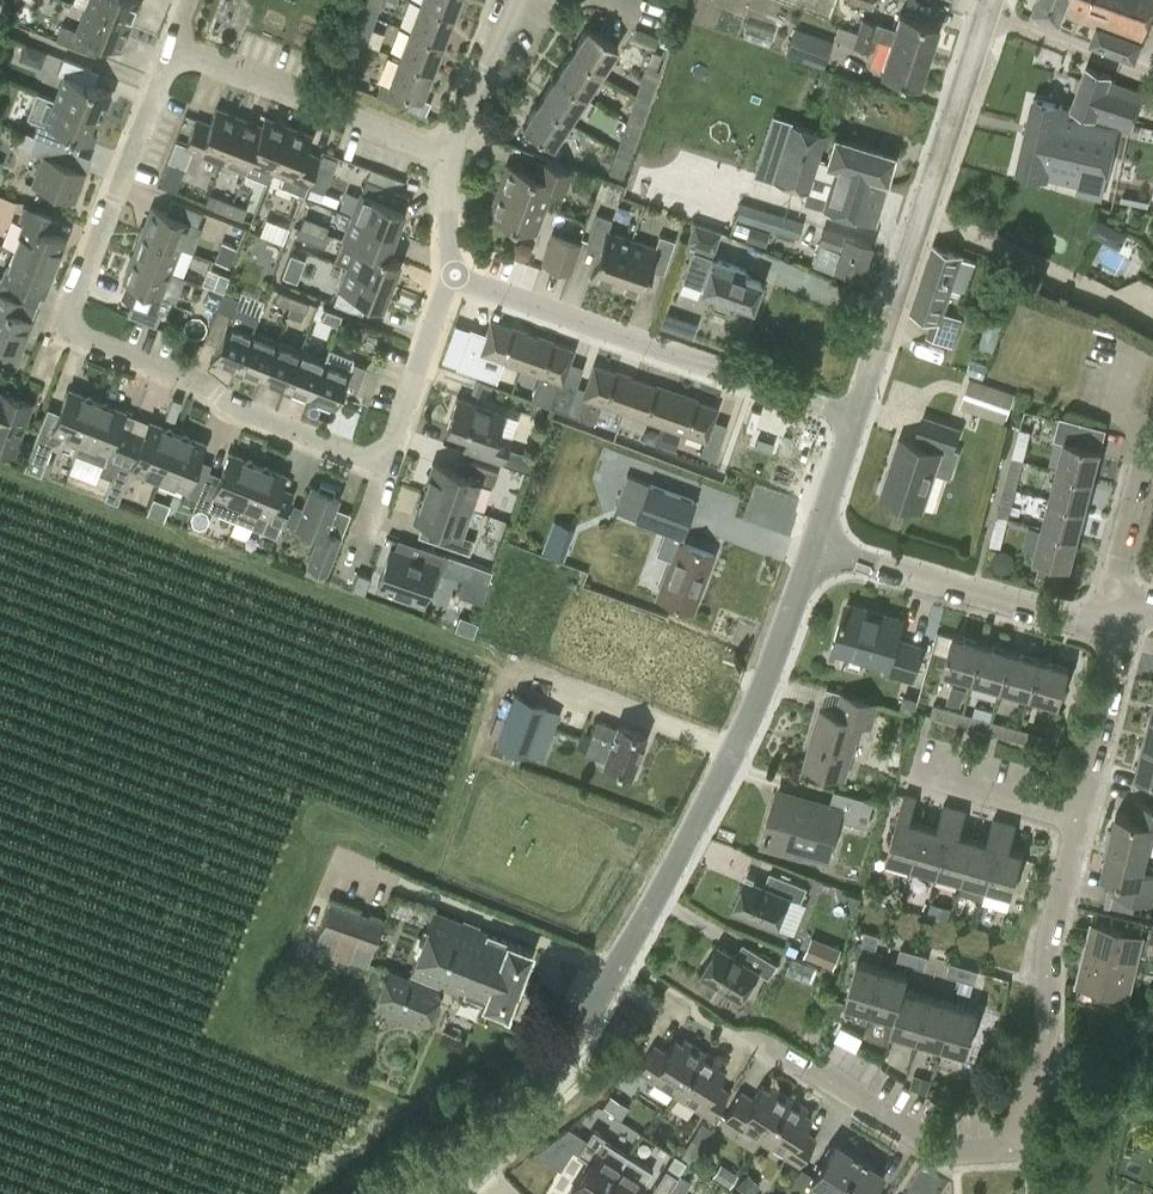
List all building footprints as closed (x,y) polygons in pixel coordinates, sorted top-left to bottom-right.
[(71,2),(84,6),(130,24),(139,0),(72,0),(71,2)] [(362,11),(375,16),(381,0),(365,0),(362,11)] [(419,2),(452,15),(458,0),(420,0),(419,2)] [(1033,7),(1060,18),(1062,13),(1095,26),(1088,44),(1134,62),(1142,41),(1152,9),(1152,0),(1036,0),(1033,7)] [(452,15),(419,2),(409,29),(442,42),(452,15)] [(120,49),(130,24),(84,6),(75,30),(61,24),(55,39),(95,55),(100,41),(120,49)] [(362,11),(352,40),(365,45),(375,16),(362,11)] [(861,17),(856,32),(874,38),(889,42),(928,54),(937,24),(899,12),(894,27),(861,17)] [(874,38),(856,32),(838,26),(833,38),(870,51),(874,38)] [(587,27),(570,52),(600,71),(617,47),(587,27)] [(658,36),(636,27),(632,38),(654,47),(658,36)] [(431,70),(442,42),(409,29),(398,57),(431,70)] [(819,62),(826,43),(794,32),(787,51),(819,62)] [(351,44),(345,42),(333,79),(352,85),(365,45),(352,40),(351,44)] [(889,42),(880,72),(918,84),(928,54),(889,42)] [(39,67),(45,51),(24,43),(18,59),(39,67)] [(645,65),(634,94),(649,100),(660,70),(656,69),(661,53),(651,50),(645,65)] [(570,52),(554,77),(584,96),(600,71),(570,52)] [(431,70),(398,57),(392,54),(376,94),(405,106),(410,92),(421,97),(431,70)] [(61,74),(52,98),(101,117),(110,92),(92,86),(98,71),(62,58),(57,72),(61,73),(61,74)] [(1112,74),(1085,64),(1069,106),(1031,99),(1017,169),(1078,181),(1076,193),(1100,197),(1107,169),(1116,127),(1088,121),(1072,118),(1074,109),(1097,118),(1131,131),(1144,93),(1110,81),(1112,74)] [(554,77),(537,102),(567,121),(584,96),(554,77)] [(634,94),(625,121),(640,126),(649,100),(634,94)] [(35,136),(67,148),(73,134),(91,141),(101,117),(52,98),(43,121),(38,119),(32,134),(35,136)] [(567,121),(537,102),(522,126),(525,128),(513,146),(555,160),(568,140),(558,135),(567,121)] [(197,152),(221,161),(238,115),(215,106),(209,123),(194,116),(183,147),(184,147),(197,152)] [(245,171),(249,162),(247,161),(262,125),(261,124),(238,115),(221,161),(245,171)] [(249,162),(271,171),(289,125),(264,116),(261,124),(262,125),(247,161),(249,162)] [(806,190),(802,202),(821,208),(822,207),(873,223),(894,153),(833,135),(825,161),(818,159),(826,133),(788,122),(771,116),(752,173),(772,179),(806,190)] [(625,121),(616,147),(631,153),(640,126),(625,121)] [(289,125),(271,171),(283,175),(279,184),(303,194),(320,155),(306,149),(312,135),(289,125)] [(76,153),(67,148),(35,136),(29,151),(41,156),(30,183),(73,201),(85,171),(71,166),(76,153)] [(631,153),(616,147),(607,172),(623,177),(631,153)] [(506,164),(497,188),(544,206),(553,182),(565,187),(570,172),(537,160),(533,174),(506,164)] [(313,179),(306,196),(315,199),(322,183),(313,179)] [(408,196),(394,190),(365,179),(360,192),(359,192),(350,215),(395,233),(404,209),(403,209),(408,196)] [(497,188),(487,214),(535,232),(544,206),(497,188)] [(213,208),(229,214),(233,202),(217,197),(213,208)] [(150,206),(141,230),(180,245),(189,222),(196,225),(202,211),(170,199),(165,213),(150,206)] [(246,207),(233,202),(229,214),(242,219),(246,207)] [(750,205),(745,221),(797,237),(802,220),(750,204),(750,205)] [(23,221),(12,248),(55,264),(65,237),(51,232),(56,219),(22,206),(17,219),(23,221)] [(588,278),(614,287),(631,238),(607,230),(611,218),(596,213),(584,246),(598,250),(588,278)] [(354,244),(355,243),(386,255),(395,233),(350,215),(341,238),(354,244)] [(285,240),(290,222),(266,216),(261,233),(285,240)] [(298,228),(310,233),(315,221),(303,216),(298,228)] [(1107,236),(1113,226),(1094,217),(1087,231),(1101,238),(1107,236)] [(328,225),(315,221),(310,233),(314,234),(323,237),(328,225)] [(694,251),(692,250),(682,280),(700,286),(699,289),(752,307),(761,281),(742,274),(745,267),(711,255),(713,249),(714,250),(720,231),(693,221),(686,240),(697,244),(694,251)] [(832,265),(834,266),(860,275),(871,244),(843,234),(843,233),(822,226),(817,242),(818,243),(812,264),(831,269),(832,265)] [(311,242),(314,234),(310,233),(298,228),(296,236),(311,242)] [(141,230),(132,254),(171,269),(180,245),(141,230)] [(654,247),(631,238),(614,287),(639,295),(649,268),(663,273),(674,240),(658,234),(654,247)] [(555,268),(568,273),(579,242),(565,237),(555,268)] [(230,263),(237,245),(224,241),(222,240),(215,258),(217,258),(230,263)] [(386,255),(355,243),(354,244),(346,265),(391,282),(399,260),(386,255)] [(975,261),(960,256),(961,256),(933,245),(910,310),(931,317),(925,336),(952,345),(962,318),(942,310),(950,287),(965,293),(975,261)] [(14,297),(20,284),(43,293),(55,264),(12,248),(1,276),(0,276),(0,292),(14,297)] [(285,275),(299,278),(305,255),(291,252),(285,275)] [(121,281),(136,287),(131,300),(132,300),(125,315),(155,326),(161,311),(162,312),(167,299),(160,296),(171,269),(132,254),(121,281)] [(381,306),(391,282),(346,265),(337,289),(338,289),(332,303),(361,314),(366,300),(381,306)] [(229,275),(219,271),(213,286),(223,290),(229,275)] [(274,300),(287,305),(291,295),(277,289),(274,300)] [(236,369),(251,330),(256,314),(234,306),(237,298),(222,291),(204,339),(218,344),(211,359),(236,369)] [(0,292),(0,346),(2,343),(20,350),(33,319),(16,312),(21,299),(14,297),(0,292)] [(308,302),(291,295),(287,305),(304,312),(308,302)] [(337,325),(341,314),(325,309),(321,318),(337,325)] [(695,334),(699,323),(668,314),(665,324),(695,334)] [(498,359),(522,368),(534,335),(490,320),(485,334),(471,329),(458,367),(473,372),(474,372),(492,378),(498,359)] [(977,347),(990,352),(1001,324),(987,320),(977,347)] [(236,369),(260,378),(275,339),(251,330),(236,369)] [(578,379),(564,374),(573,349),(534,335),(522,368),(557,380),(548,405),(566,412),(572,397),(578,379)] [(299,349),(275,339),(260,378),(284,387),(299,349)] [(284,387),(308,398),(324,358),(299,349),(284,387)] [(334,407),(340,392),(353,398),(353,397),(367,402),(382,358),(373,355),(365,366),(352,361),(353,358),(329,349),(325,359),(324,358),(308,398),(334,407)] [(601,403),(625,411),(636,379),(593,364),(580,400),(572,397),(566,412),(579,417),(579,414),(595,420),(601,403)] [(960,405),(1005,421),(1015,393),(969,378),(960,405)] [(625,411),(664,425),(675,393),(636,379),(625,411)] [(79,442),(80,442),(96,398),(68,387),(56,417),(45,413),(23,466),(39,473),(51,443),(60,440),(62,435),(79,442)] [(13,451),(31,403),(0,391),(0,446),(13,451)] [(675,393),(664,425),(705,440),(712,420),(716,408),(675,393)] [(516,417),(456,395),(444,429),(466,437),(461,449),(500,463),(516,417)] [(80,442),(79,442),(75,454),(101,464),(98,472),(112,478),(113,475),(130,431),(118,426),(124,409),(96,398),(80,442)] [(938,452),(931,450),(930,449),(932,442),(954,449),(960,427),(921,414),(914,436),(921,438),(919,445),(899,439),(881,494),(920,507),(938,452)] [(157,479),(176,431),(148,419),(142,435),(130,431),(113,475),(125,480),(130,468),(157,479)] [(1030,431),(1019,428),(1012,456),(1023,459),(1030,431)] [(205,476),(208,470),(195,464),(204,442),(176,431),(157,479),(186,490),(184,492),(196,497),(205,476)] [(1064,441),(1057,466),(1093,476),(1099,451),(1064,441)] [(715,459),(718,449),(703,443),(700,453),(702,454),(715,459)] [(205,476),(196,497),(194,504),(234,519),(257,462),(229,451),(217,481),(205,476)] [(1012,456),(1004,486),(1015,489),(1023,459),(1012,456)] [(422,490),(470,507),(480,479),(493,484),(497,471),(470,460),(465,473),(432,462),(422,490)] [(275,536),(288,502),(293,491),(280,486),(285,473),(257,462),(234,519),(275,536)] [(1085,506),(1093,476),(1057,466),(1049,497),(1085,506)] [(634,518),(634,519),(681,537),(695,499),(648,482),(648,483),(625,474),(612,509),(634,518)] [(297,515),(289,512),(285,522),(318,535),(303,573),(322,581),(340,535),(324,529),(338,495),(331,493),(334,487),(320,481),(317,487),(310,484),(297,515)] [(1007,518),(1015,489),(1004,486),(996,515),(1007,518)] [(460,534),(470,507),(422,490),(412,519),(446,531),(442,543),(469,552),(473,539),(460,534)] [(1049,497),(1041,526),(1077,535),(1085,506),(1049,497)] [(996,515),(989,545),(1000,548),(1007,518),(996,515)] [(1041,526),(1033,557),(1068,566),(1077,535),(1041,526)] [(676,540),(655,596),(692,610),(704,578),(702,577),(711,553),(676,540)] [(419,546),(415,557),(389,548),(376,588),(422,604),(428,587),(431,588),(437,585),(447,555),(419,546)] [(350,589),(364,595),(371,577),(358,571),(350,589)] [(846,604),(834,646),(869,657),(868,661),(884,666),(882,675),(914,683),(924,644),(896,637),(901,620),(846,604)] [(972,679),(982,644),(951,635),(951,636),(938,633),(934,651),(946,654),(942,671),(972,679)] [(1010,651),(982,644),(972,679),(1001,687),(1010,651)] [(1001,687),(1030,695),(1039,659),(1010,651),(1001,687)] [(1068,667),(1039,659),(1030,695),(1058,703),(1068,667)] [(872,727),(879,702),(841,691),(835,713),(820,709),(805,767),(844,777),(859,723),(872,727)] [(526,755),(546,704),(513,692),(494,743),(526,755)] [(901,707),(915,711),(918,698),(904,694),(901,707)] [(930,714),(959,723),(962,711),(933,703),(930,714)] [(991,719),(993,710),(977,706),(974,714),(962,711),(959,723),(987,731),(991,719)] [(1142,745),(1152,747),(1152,716),(1150,715),(1142,745)] [(596,719),(590,733),(610,741),(602,763),(631,774),(645,735),(617,724),(616,727),(596,719)] [(987,731),(1017,739),(1020,727),(991,719),(987,731)] [(1046,748),(1049,736),(1020,727),(1017,739),(1046,748)] [(1135,774),(1152,779),(1152,747),(1142,745),(1135,774)] [(801,845),(800,850),(826,858),(838,818),(865,827),(873,801),(834,789),(828,806),(777,791),(762,844),(785,850),(787,840),(801,845)] [(913,866),(925,823),(912,820),(918,798),(905,794),(887,858),(913,866)] [(1109,844),(1148,854),(1152,835),(1152,804),(1136,800),(1131,818),(1117,814),(1109,844)] [(913,866),(937,872),(955,808),(944,805),(938,827),(925,823),(913,866)] [(968,811),(966,811),(955,808),(937,872),(962,879),(974,838),(961,834),(968,811)] [(962,879),(988,886),(1005,822),(993,819),(987,841),(974,838),(962,879)] [(1017,825),(1005,822),(988,886),(1013,894),(1025,852),(1011,848),(1017,825)] [(1109,844),(1101,876),(1115,879),(1112,893),(1109,905),(1133,911),(1136,899),(1152,903),(1152,899),(1152,872),(1144,870),(1148,854),(1109,844)] [(763,885),(744,878),(731,909),(776,927),(789,897),(801,902),(807,887),(769,871),(763,885)] [(367,966),(383,920),(329,901),(313,946),(367,966)] [(506,1011),(530,948),(433,910),(409,974),(408,974),(407,976),(387,968),(373,1007),(425,1027),(441,986),(506,1011)] [(1093,927),(1079,982),(1125,994),(1139,939),(1093,927)] [(865,930),(861,943),(875,947),(879,934),(865,930)] [(741,999),(758,971),(769,978),(777,965),(743,942),(734,956),(717,945),(699,974),(741,999)] [(842,957),(813,947),(808,962),(837,972),(842,957)] [(897,961),(910,965),(914,951),(900,947),(897,961)] [(914,951),(910,965),(924,968),(927,955),(914,951)] [(869,1011),(881,968),(856,961),(844,1004),(869,1011)] [(959,978),(963,965),(949,961),(946,975),(959,978)] [(977,969),(963,965),(959,978),(957,990),(970,994),(974,982),(977,969)] [(869,1011),(893,1018),(902,989),(906,975),(881,968),(869,1011)] [(902,989),(893,1018),(890,1031),(915,1039),(927,996),(902,989)] [(915,1039),(941,1046),(953,1004),(927,996),(915,1039)] [(978,1011),(953,1004),(941,1046),(966,1053),(978,1011)] [(635,1071),(672,1094),(698,1051),(681,1040),(678,1044),(673,1041),(671,1040),(665,1050),(654,1043),(653,1042),(635,1071)] [(713,1066),(716,1062),(698,1051),(672,1094),(696,1109),(711,1119),(729,1090),(714,1081),(720,1071),(713,1066)] [(735,1125),(761,1141),(787,1098),(768,1086),(765,1090),(759,1086),(752,1097),(740,1089),(722,1117),(735,1125)] [(803,1129),(810,1118),(798,1111),(800,1107),(787,1098),(761,1141),(798,1165),(816,1137),(803,1129)] [(602,1141),(604,1139),(592,1130),(577,1155),(589,1162),(569,1193),(572,1193),(603,1193),(627,1157),(602,1141)] [(801,1167),(788,1187),(784,1193),(801,1193),(803,1191),(807,1193),(835,1193),(857,1158),(833,1142),(813,1175),(801,1167)] [(627,1157),(603,1193),(637,1193),(651,1172),(627,1157)] [(857,1158),(835,1193),(868,1193),(882,1173),(857,1158)] [(669,1190),(677,1178),(665,1170),(650,1193),(666,1193),(669,1190)]
